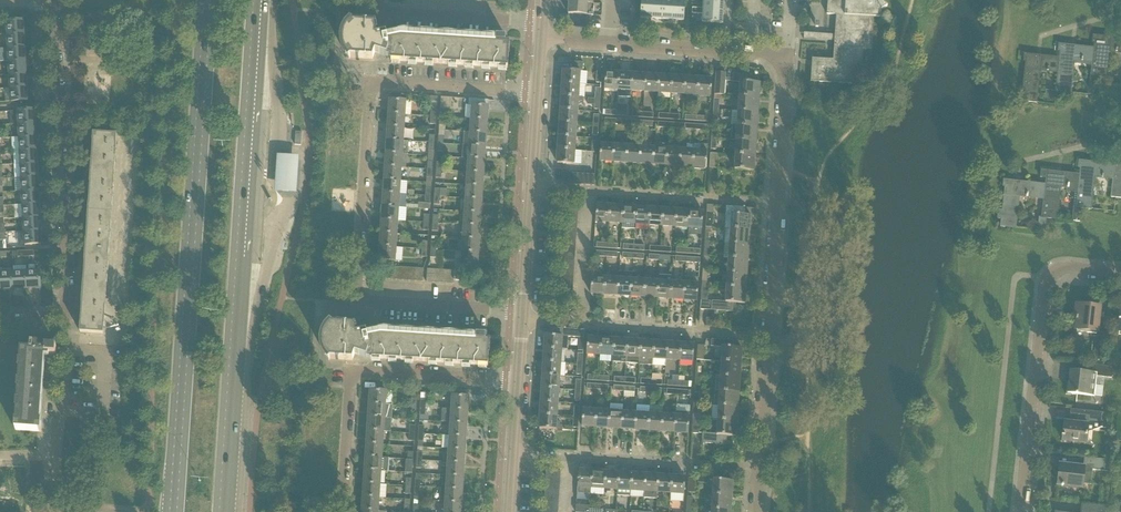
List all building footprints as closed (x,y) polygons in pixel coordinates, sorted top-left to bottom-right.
[(568,2),(569,2),(568,14),(585,15),(584,27),(591,28),(592,15),(593,15),(594,3),(593,2),(593,0),(568,0),(568,2)] [(640,18),(651,19),(652,0),(641,0),(640,18)] [(651,19),(662,20),(663,0),(652,0),(651,19)] [(662,20),(672,20),(674,0),(663,0),(662,20)] [(672,20),(684,21),(685,0),(674,0),(672,20)] [(833,14),(836,14),(835,34),(832,34),(831,40),(835,40),(835,44),(834,44),(833,60),(825,60),(825,59),(812,58),(810,82),(811,82),(811,81),(860,84),(860,85),(861,85),(862,62),(867,63),(867,59),(865,59),(866,48),(872,49),(872,48),(871,48),(871,41),(872,41),(873,23),(872,23),(873,17),(880,18),(881,9),(887,5),(881,1),(881,0),(828,0),(827,11),(828,11),(828,13),(826,13),(826,14),(833,14)] [(702,8),(702,11),(723,13),(724,2),(703,1),(702,8)] [(702,14),(701,22),(723,24),(723,13),(702,11),(702,14)] [(7,20),(8,34),(24,33),(23,20),(7,20)] [(344,34),(342,40),(343,47),(345,53),(349,59),(350,58),(373,59),(373,58),(375,52),(391,58),(391,60),(508,68),(510,43),(506,43),(506,37),(515,38),(515,37),(496,36),(496,37),(493,36),(481,36),(471,35),(459,35),(448,33),(437,34),(426,32),(415,32),(404,30),(391,33),(391,31),(391,30),(379,29),(379,30),(380,30),(380,35),(377,36),(377,33),(375,26),(375,25),(352,23),(352,22),(347,28),(344,34)] [(8,34),(8,47),(25,47),(24,33),(8,34)] [(1091,75),(1106,77),(1109,51),(1109,48),(1117,49),(1117,52),(1120,53),(1120,40),(1109,38),(1106,38),(1106,37),(1105,37),(1094,35),(1093,42),(1095,43),(1094,49),(1092,62),(1091,75)] [(1058,73),(1056,91),(1061,92),(1071,93),(1075,60),(1075,57),(1083,58),(1083,61),(1092,62),(1094,49),(1075,47),(1071,47),(1072,46),(1071,46),(1059,44),(1059,51),(1061,52),(1060,59),(1059,59),(1058,73)] [(8,47),(9,61),(25,60),(25,47),(8,47)] [(1058,73),(1059,59),(1037,57),(1037,56),(1025,55),(1024,61),(1026,62),(1022,102),(1037,103),(1041,71),(1058,73)] [(9,61),(10,74),(26,73),(25,60),(9,61)] [(563,69),(562,83),(579,84),(580,70),(583,70),(584,62),(574,61),(574,70),(563,69)] [(583,70),(580,70),(579,84),(585,84),(586,84),(587,71),(583,70)] [(604,88),(618,89),(619,73),(605,72),(604,88)] [(740,82),(739,96),(758,97),(759,83),(760,83),(760,82),(751,82),(751,74),(733,73),(732,78),(726,78),(726,73),(716,72),(715,94),(725,95),(726,80),(732,81),(732,82),(740,82)] [(10,74),(10,88),(27,87),(26,73),(10,74)] [(630,97),(631,90),(632,74),(619,73),(618,89),(617,96),(630,97)] [(631,90),(644,91),(645,75),(632,74),(631,90)] [(644,91),(657,92),(659,76),(645,75),(644,91)] [(657,92),(671,93),(672,76),(659,76),(657,92)] [(671,93),(684,94),(685,77),(672,76),(671,93)] [(685,77),(684,94),(692,94),(691,99),(697,100),(697,95),(698,78),(685,77)] [(712,79),(698,78),(697,95),(711,95),(712,79)] [(562,83),(562,96),(578,97),(583,97),(584,98),(585,84),(579,84),(562,83)] [(27,87),(10,88),(11,101),(27,100),(27,87)] [(562,96),(561,109),(577,110),(578,104),(582,104),(583,97),(578,97),(562,96)] [(739,96),(738,110),(758,112),(758,111),(757,111),(758,97),(739,96)] [(588,98),(587,104),(594,105),(594,109),(599,110),(599,109),(600,99),(595,98),(595,99),(588,98)] [(390,100),(389,113),(404,114),(405,101),(390,100)] [(473,105),(472,119),(487,120),(488,106),(473,105)] [(18,110),(19,124),(35,123),(34,109),(18,110)] [(561,109),(560,123),(576,124),(577,110),(561,109)] [(738,110),(737,125),(756,126),(757,112),(758,112),(738,110)] [(389,113),(388,126),(403,127),(404,114),(389,113)] [(472,119),(471,132),(486,133),(487,120),(472,119)] [(19,124),(20,137),(36,136),(35,123),(19,124)] [(560,123),(559,136),(575,137),(576,124),(560,123)] [(732,125),(731,139),(736,140),(756,141),(756,140),(755,140),(756,126),(737,125),(732,125)] [(388,126),(387,140),(402,141),(403,127),(388,126)] [(94,132),(91,172),(115,174),(116,155),(114,155),(114,150),(116,150),(117,134),(94,132)] [(471,132),(470,145),(485,146),(486,133),(471,132)] [(123,134),(122,166),(132,166),(132,152),(133,152),(134,135),(123,134)] [(20,137),(11,137),(12,151),(20,150),(36,150),(36,136),(20,137)] [(559,136),(558,149),(574,150),(575,137),(559,136)] [(613,161),(626,162),(627,145),(628,139),(621,138),(621,144),(614,144),(613,161)] [(387,140),(387,153),(402,154),(408,154),(409,141),(402,141),(387,140)] [(736,140),(735,154),(754,156),(755,142),(756,142),(756,141),(736,140)] [(599,160),(613,161),(614,144),(600,143),(599,160)] [(694,149),(693,166),(706,167),(707,156),(707,150),(708,145),(701,144),(700,150),(694,149)] [(463,145),(462,158),(469,159),(484,160),(485,146),(470,145),(463,145)] [(626,162),(639,163),(641,146),(627,145),(626,162)] [(639,163),(653,164),(654,147),(641,146),(639,163)] [(653,164),(666,165),(667,147),(654,147),(653,164)] [(666,165),(679,166),(680,148),(667,147),(666,165)] [(679,166),(693,166),(694,149),(680,148),(679,166)] [(574,150),(558,149),(557,163),(574,164),(574,150)] [(20,150),(21,164),(37,163),(36,150),(20,150)] [(302,155),(280,153),(278,191),(300,192),(302,155)] [(387,153),(386,166),(401,167),(402,154),(387,153)] [(754,156),(735,154),(734,169),(754,171),(754,170),(753,170),(754,156)] [(469,159),(468,172),(483,173),(484,160),(469,159)] [(1078,193),(1076,207),(1082,208),(1092,209),(1095,177),(1096,174),(1103,175),(1103,178),(1113,179),(1114,172),(1114,166),(1096,164),(1092,163),(1092,162),(1091,162),(1080,161),(1079,168),(1082,168),(1081,176),(1080,176),(1078,189),(1078,193)] [(21,164),(22,177),(38,176),(37,163),(21,164)] [(386,166),(385,180),(400,181),(401,167),(386,166)] [(1042,171),(1041,177),(1047,178),(1046,186),(1044,196),(1044,199),(1042,217),(1047,218),(1057,219),(1061,187),(1061,185),(1067,186),(1067,187),(1067,188),(1066,191),(1075,192),(1073,207),(1076,207),(1078,193),(1078,189),(1080,176),(1061,174),(1057,173),(1058,172),(1056,172),(1042,171)] [(91,172),(88,212),(112,214),(113,197),(111,197),(111,192),(113,192),(115,174),(91,172)] [(468,172),(467,185),(482,186),(483,173),(468,172)] [(1112,184),(1120,185),(1120,173),(1114,172),(1113,179),(1112,184)] [(563,173),(562,183),(567,184),(596,186),(597,175),(563,173)] [(22,177),(22,190),(38,190),(38,176),(22,177)] [(385,180),(384,193),(399,194),(400,181),(385,180)] [(999,210),(998,219),(1001,220),(1000,227),(1016,229),(1018,205),(1019,196),(1020,193),(1026,194),(1025,197),(1035,198),(1036,195),(1044,196),(1045,186),(1020,183),(1016,183),(1016,182),(1004,180),(1003,187),(1005,187),(1002,211),(999,210)] [(1111,197),(1116,198),(1120,198),(1120,185),(1112,184),(1111,197)] [(467,185),(466,198),(481,199),(482,186),(467,185)] [(22,190),(23,204),(39,203),(38,190),(22,190)] [(384,193),(383,206),(398,207),(399,194),(384,193)] [(466,198),(466,212),(480,213),(481,199),(466,198)] [(23,204),(24,217),(40,216),(39,203),(23,204)] [(595,221),(609,222),(610,205),(596,204),(595,221)] [(609,222),(622,223),(623,206),(610,205),(609,222)] [(383,206),(382,219),(397,220),(398,207),(383,206)] [(623,206),(622,223),(622,228),(635,228),(635,224),(637,207),(623,206)] [(725,221),(724,228),(725,228),(730,228),(749,230),(750,215),(751,216),(751,215),(744,214),(745,207),(732,206),(731,213),(731,221),(725,221)] [(650,208),(637,207),(635,224),(649,224),(650,208)] [(1073,207),(1072,221),(1080,221),(1082,208),(1076,207),(1073,207)] [(663,209),(650,208),(649,224),(662,225),(663,209)] [(676,210),(663,209),(662,225),(675,226),(676,210)] [(690,211),(676,210),(675,226),(689,227),(690,211)] [(689,227),(688,234),(702,235),(702,228),(703,223),(703,212),(690,211),(689,227)] [(88,212),(86,252),(109,254),(111,233),(109,233),(109,228),(111,228),(112,214),(88,212)] [(466,212),(465,225),(480,226),(480,213),(466,212)] [(24,217),(24,231),(40,230),(40,216),(24,217)] [(1039,217),(1037,231),(1046,232),(1047,218),(1042,217),(1039,217)] [(382,219),(381,233),(396,234),(397,220),(382,219)] [(465,225),(464,238),(479,239),(480,226),(465,225)] [(725,228),(724,243),(729,243),(748,244),(749,230),(730,228),(725,228)] [(40,230),(24,231),(25,244),(41,244),(40,230)] [(117,232),(115,273),(119,273),(124,273),(125,233),(117,232)] [(381,233),(380,246),(395,247),(396,234),(381,233)] [(464,238),(463,251),(478,253),(479,239),(464,238)] [(661,246),(660,252),(671,252),(671,247),(667,247),(667,241),(661,241),(661,246)] [(729,243),(728,258),(747,259),(748,245),(749,245),(749,244),(729,243)] [(676,253),(687,253),(687,248),(687,245),(681,245),(681,248),(676,247),(676,253)] [(395,247),(380,246),(379,260),(394,261),(395,247)] [(33,250),(25,251),(25,256),(26,257),(26,260),(30,259),(29,256),(34,256),(33,250)] [(478,253),(463,251),(462,265),(477,266),(478,253)] [(86,252),(83,292),(107,294),(108,276),(106,275),(106,270),(108,270),(109,254),(86,252)] [(728,258),(727,272),(747,274),(747,273),(746,273),(747,259),(728,258)] [(26,265),(13,266),(13,272),(14,288),(27,288),(26,271),(26,265)] [(470,271),(454,270),(454,280),(469,281),(470,271)] [(40,271),(26,271),(27,288),(41,287),(40,271)] [(631,295),(632,279),(632,272),(619,271),(618,278),(617,295),(631,295)] [(0,273),(0,282),(0,289),(14,288),(13,272),(0,273)] [(727,272),(726,287),(745,288),(746,274),(747,274),(727,272)] [(658,281),(657,297),(670,298),(672,282),(672,276),(659,275),(658,281)] [(590,293),(604,294),(605,277),(592,276),(590,293)] [(604,294),(617,295),(618,278),(605,277),(604,294)] [(685,283),(684,299),(697,300),(698,289),(698,284),(699,278),(685,277),(685,283)] [(631,295),(644,296),(645,280),(632,279),(631,295)] [(644,296),(657,297),(658,281),(645,280),(644,296)] [(670,298),(684,299),(685,283),(672,282),(670,298)] [(701,298),(700,309),(735,312),(736,303),(725,302),(712,301),(708,301),(709,286),(702,286),(701,298)] [(726,287),(725,302),(736,303),(745,303),(745,302),(744,302),(745,288),(726,287)] [(83,292),(80,332),(104,333),(105,318),(103,317),(103,312),(105,312),(107,294),(83,292)] [(1086,332),(1097,333),(1100,307),(1078,304),(1076,319),(1077,319),(1076,329),(1087,330),(1086,332)] [(413,361),(470,365),(488,366),(490,341),(486,340),(486,335),(495,336),(495,335),(476,334),(476,335),(473,334),(462,334),(451,333),(439,333),(428,331),(417,331),(406,330),(395,330),(384,328),(371,331),(371,329),(371,328),(359,327),(360,328),(360,333),(356,334),(355,327),(355,326),(332,325),(332,324),(327,329),(324,335),(322,341),(323,348),(325,354),(329,359),(329,360),(330,359),(353,361),(353,360),(355,354),(370,359),(372,360),(372,358),(413,361)] [(545,334),(544,348),(561,349),(567,350),(568,337),(584,338),(585,330),(553,327),(553,335),(545,334)] [(1097,336),(1093,365),(1103,366),(1106,334),(1105,337),(1097,336)] [(586,355),(600,356),(601,338),(587,337),(586,355)] [(600,356),(600,362),(612,362),(613,362),(614,339),(601,338),(600,356)] [(613,362),(626,362),(628,340),(614,339),(613,362)] [(711,341),(711,346),(719,347),(723,347),(722,361),(740,362),(741,348),(742,348),(733,347),(733,342),(733,341),(711,339),(711,341)] [(40,340),(39,340),(39,341),(39,345),(17,343),(17,350),(21,351),(16,429),(39,431),(41,431),(41,430),(38,430),(43,358),(50,358),(50,355),(56,356),(57,348),(55,348),(55,342),(57,342),(57,341),(48,340),(48,341),(40,340)] [(626,362),(639,363),(641,341),(628,340),(626,362)] [(639,364),(653,365),(654,342),(641,341),(639,363),(639,364)] [(654,342),(653,365),(666,366),(666,360),(667,342),(654,342)] [(681,343),(667,342),(666,360),(679,361),(681,343)] [(694,344),(681,343),(679,361),(693,362),(694,344)] [(116,355),(125,356),(126,347),(116,346),(116,355)] [(544,348),(544,361),(560,362),(561,349),(544,348)] [(544,361),(543,375),(559,376),(560,362),(544,361)] [(722,361),(721,376),(740,377),(739,377),(740,362),(722,361)] [(1103,366),(1093,365),(1080,363),(1080,364),(1087,365),(1086,372),(1070,370),(1069,382),(1068,381),(1066,394),(1071,395),(1071,393),(1094,396),(1096,376),(1111,378),(1113,367),(1103,366)] [(543,375),(542,388),(558,389),(559,376),(543,375)] [(716,376),(715,390),(738,392),(739,378),(740,378),(740,377),(721,376),(716,376)] [(542,388),(541,401),(557,402),(558,389),(542,388)] [(370,390),(370,404),(385,405),(386,391),(370,390)] [(714,405),(719,405),(738,406),(737,406),(738,392),(715,390),(714,405)] [(453,395),(452,410),(467,411),(468,396),(453,395)] [(541,401),(540,414),(556,415),(557,402),(541,401)] [(370,404),(369,417),(391,418),(392,405),(385,405),(370,404)] [(719,405),(718,420),(736,421),(737,407),(738,407),(738,406),(719,405)] [(581,426),(595,427),(596,409),(583,408),(581,426)] [(442,409),(441,422),(451,422),(451,423),(466,424),(467,411),(452,410),(442,409)] [(595,427),(608,427),(609,410),(596,409),(595,427)] [(1062,434),(1062,436),(1063,436),(1062,441),(1073,442),(1087,444),(1089,423),(1088,423),(1088,421),(1102,423),(1101,427),(1106,428),(1107,420),(1102,420),(1103,413),(1081,410),(1070,409),(1069,422),(1064,422),(1063,434),(1062,434)] [(608,427),(621,428),(623,411),(609,410),(608,427)] [(621,428),(635,429),(636,411),(623,411),(621,428)] [(635,429),(648,430),(649,412),(636,411),(635,429)] [(676,414),(675,432),(688,433),(689,422),(689,415),(690,412),(676,411),(676,414)] [(648,430),(661,431),(662,413),(649,412),(648,430)] [(661,431),(675,432),(676,414),(662,413),(661,431)] [(556,415),(540,414),(539,428),(556,429),(556,415)] [(369,417),(368,430),(383,431),(390,432),(391,418),(369,417)] [(736,421),(718,420),(717,433),(702,432),(702,443),(726,444),(727,435),(736,436),(736,435),(735,435),(736,421)] [(451,423),(450,436),(465,437),(466,424),(451,423)] [(368,430),(367,443),(382,444),(383,431),(368,430)] [(442,436),(442,449),(449,450),(458,450),(464,451),(465,437),(458,437),(450,436),(442,436)] [(367,443),(366,456),(381,457),(382,444),(367,443)] [(449,450),(449,463),(463,464),(464,451),(449,450)] [(366,456),(365,470),(380,471),(388,471),(388,458),(381,457),(366,456)] [(1060,465),(1058,485),(1062,485),(1062,486),(1064,486),(1064,485),(1083,488),(1084,485),(1091,486),(1093,469),(1113,472),(1114,460),(1099,459),(1084,457),(1083,465),(1078,464),(1077,467),(1060,465)] [(449,463),(448,476),(463,477),(463,464),(449,463)] [(592,471),(591,489),(604,489),(605,472),(599,471),(600,469),(592,468),(592,471)] [(365,470),(364,483),(379,484),(380,471),(365,470)] [(577,488),(577,492),(591,493),(591,489),(592,471),(578,470),(577,488)] [(604,489),(617,490),(618,473),(605,472),(604,489)] [(617,490),(617,495),(630,496),(631,491),(632,474),(618,473),(617,490)] [(714,480),(713,494),(731,496),(732,481),(733,481),(733,480),(724,480),(724,474),(698,473),(698,483),(707,483),(709,480),(714,480)] [(631,491),(644,492),(645,474),(632,474),(631,491)] [(644,492),(644,498),(657,499),(657,493),(658,475),(645,474),(644,492)] [(657,493),(670,494),(672,476),(658,475),(657,493)] [(448,476),(447,489),(462,490),(463,477),(448,476)] [(672,476),(670,494),(684,495),(684,488),(685,477),(672,476)] [(687,492),(695,492),(696,478),(688,477),(687,492)] [(364,483),(363,496),(378,497),(379,484),(364,483)] [(447,489),(446,502),(461,503),(462,490),(447,489)] [(712,509),(730,510),(731,496),(713,494),(712,508),(712,509)] [(363,496),(362,510),(378,511),(378,497),(363,496)] [(445,511),(460,511),(461,503),(446,502),(445,511)]
